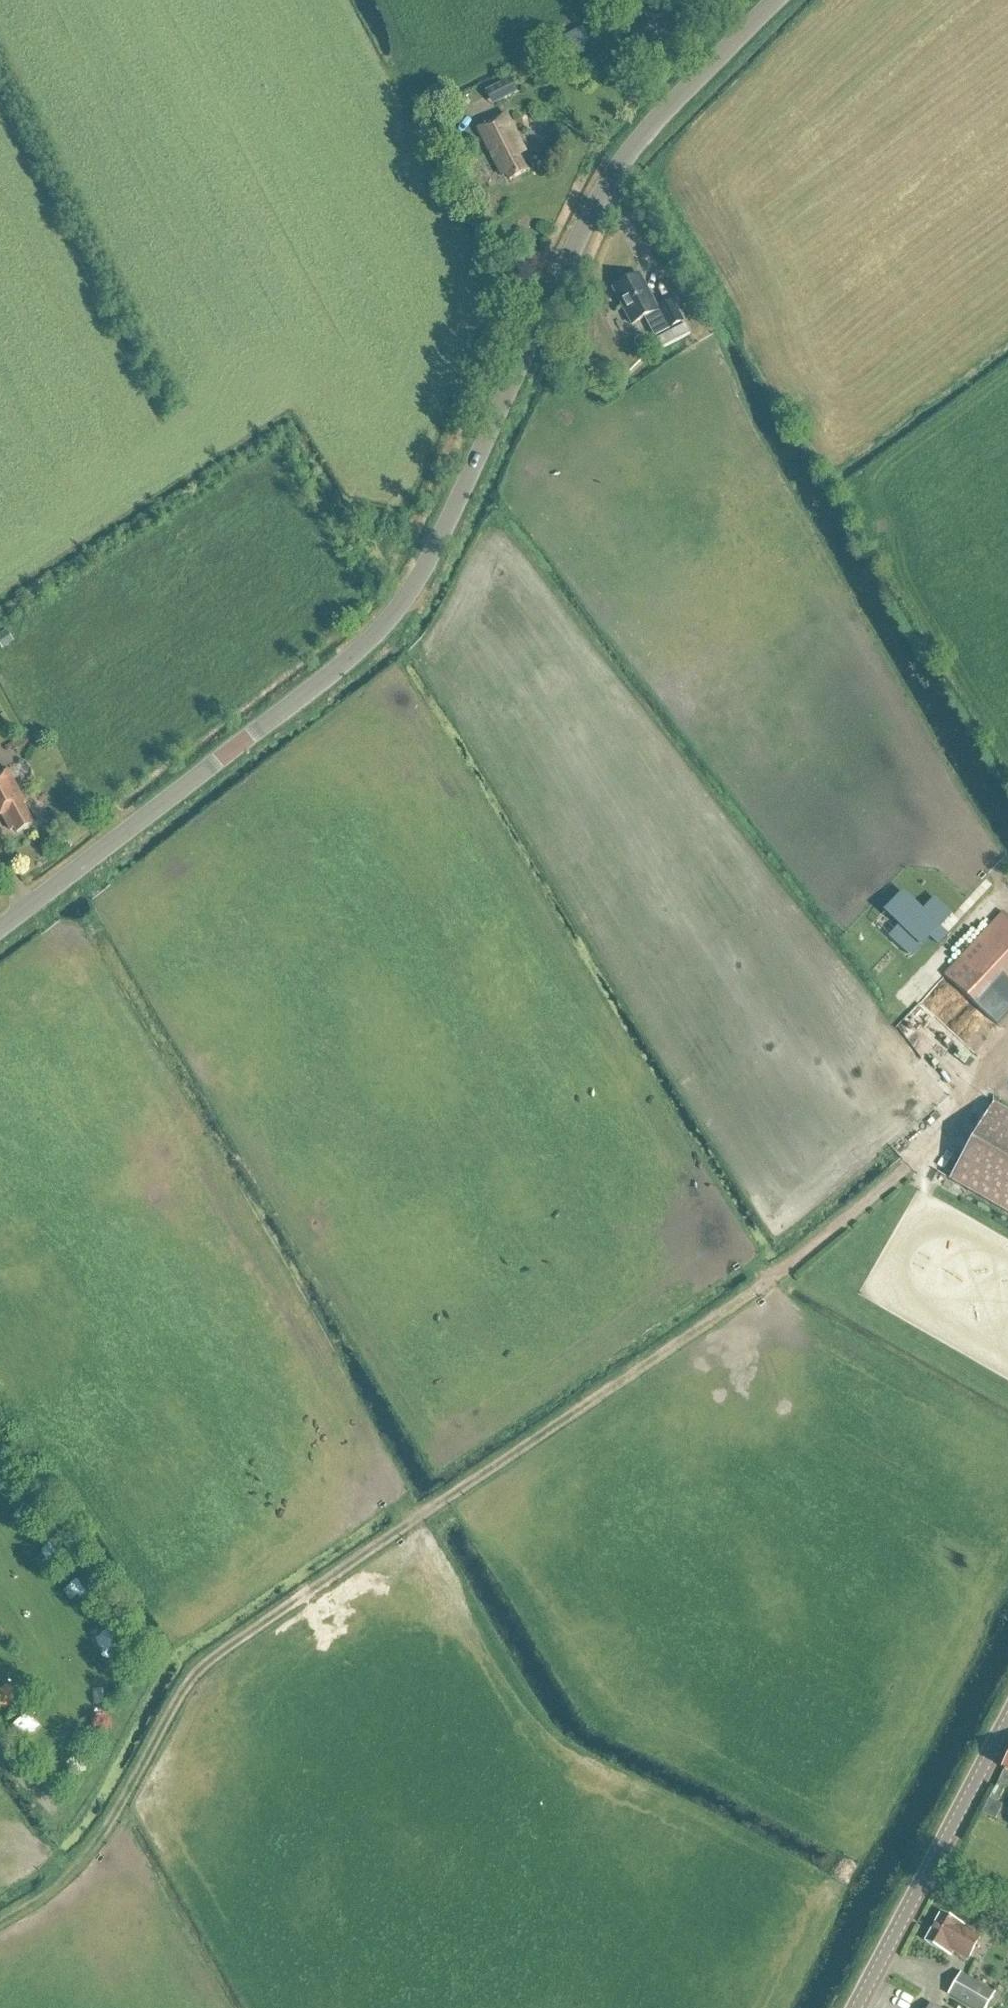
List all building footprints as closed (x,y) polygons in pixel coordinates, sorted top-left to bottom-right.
[(668,21),(660,7),(643,16),(652,31),(668,21)] [(584,29),(548,47),(559,67),(602,44),(595,32),(587,36),(584,29)] [(510,181),(526,173),(518,157),(525,153),(507,117),(479,131),(502,178),(507,176),(510,181)] [(640,277),(613,291),(632,326),(645,319),(655,338),(683,323),(673,303),(658,311),(640,277)] [(683,325),(657,339),(660,345),(661,348),(683,336),(688,334),(683,325)] [(22,805),(25,804),(7,771),(0,775),(0,818),(2,816),(10,831),(15,829),(17,833),(33,825),(22,805)] [(904,893),(885,912),(912,939),(901,950),(910,959),(921,947),(952,916),(936,900),(923,912),(904,893)] [(943,976),(997,1025),(1007,1014),(1007,981),(1005,978),(1007,975),(1007,918),(1002,913),(943,976)] [(948,1179),(1007,1214),(1007,1115),(994,1108),(948,1179)] [(1007,1804),(1007,1779),(998,1800),(1007,1804)] [(981,1937),(966,1929),(957,1924),(957,1923),(942,1915),(926,1943),(941,1952),(942,1951),(950,1956),(952,1952),(968,1961),(975,1948),(981,1937)] [(961,1972),(948,1995),(970,2007),(986,2007),(996,1992),(968,1976),(961,1972)]
